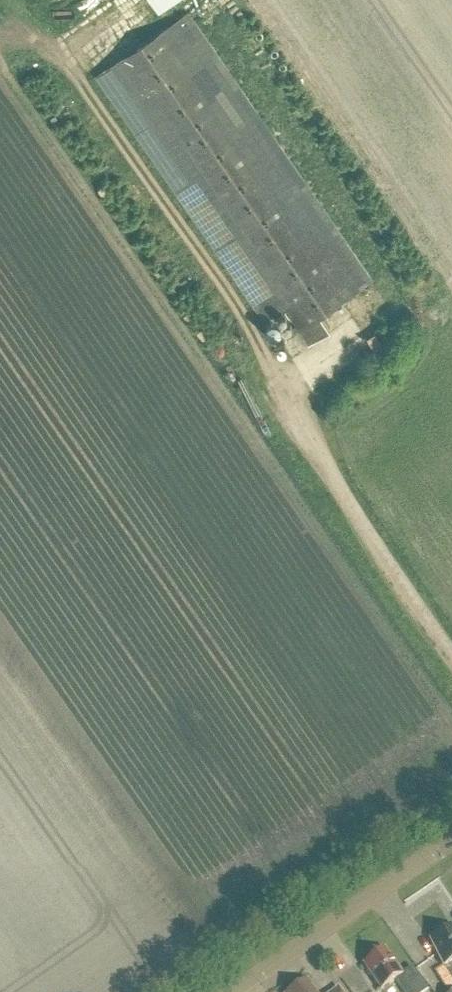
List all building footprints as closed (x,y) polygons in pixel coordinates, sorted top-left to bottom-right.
[(158,9),(170,0),(152,0),(158,9)] [(184,10),(98,72),(266,316),(283,304),(296,322),(290,326),(293,331),(299,327),(309,341),(329,327),(320,312),(370,278),(184,10)] [(430,942),(444,970),(451,966),(451,931),(430,942)] [(395,983),(401,991),(427,991),(412,970),(402,978),(385,953),(364,967),(381,991),(383,991),(395,983)]
